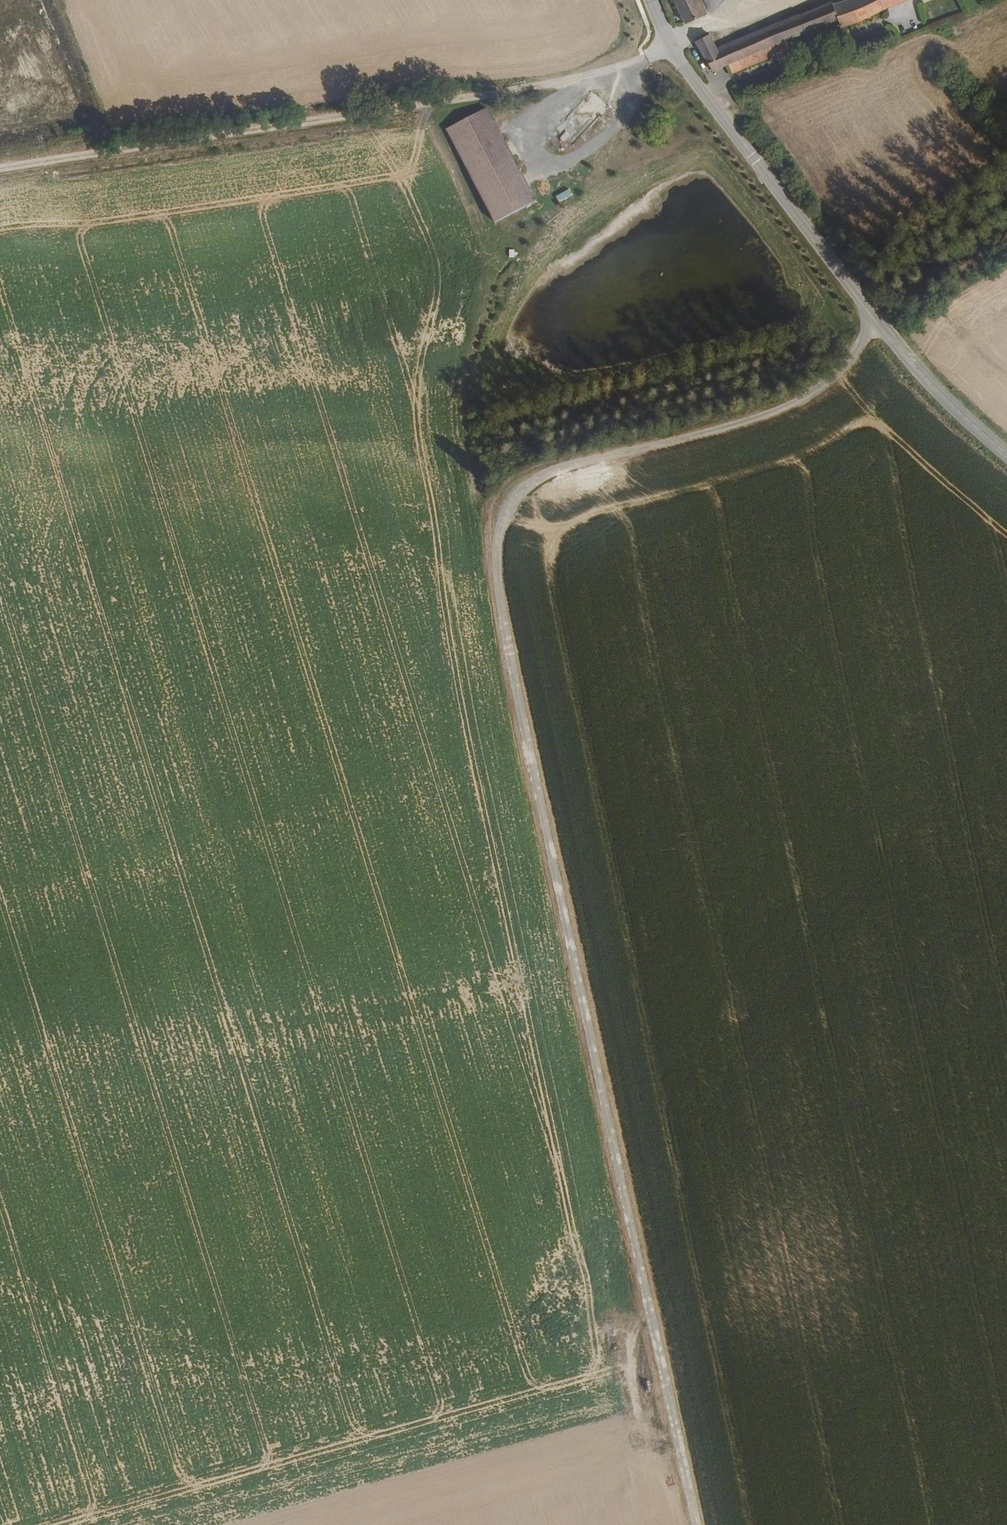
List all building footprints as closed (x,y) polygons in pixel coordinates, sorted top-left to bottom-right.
[(686,23),(705,13),(699,0),(675,0),(686,23)] [(841,24),(902,0),(839,0),(796,16),(719,47),(716,39),(712,41),(709,36),(695,42),(712,70),(727,64),(731,72),(831,33),(841,24)] [(714,77),(722,89),(732,82),(724,70),(714,77)] [(477,120),(452,132),(493,214),(517,201),(477,120)]
